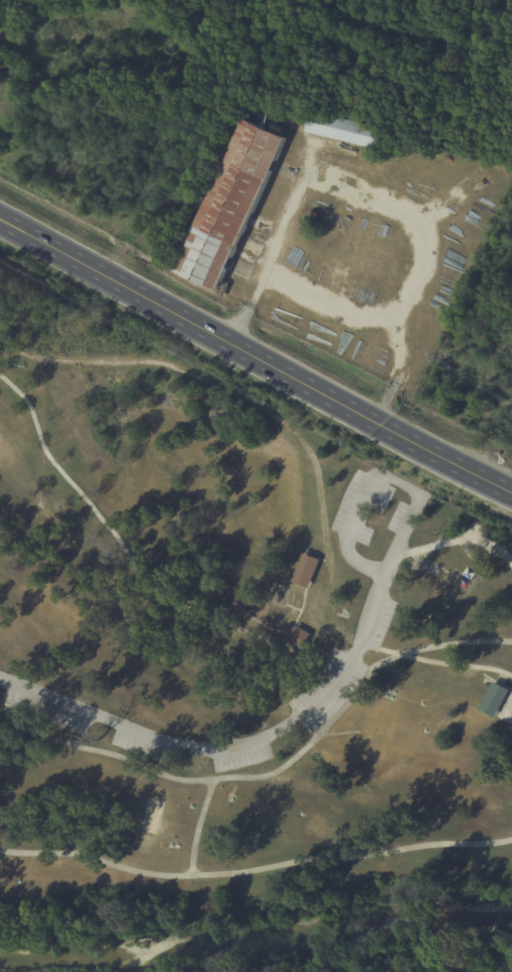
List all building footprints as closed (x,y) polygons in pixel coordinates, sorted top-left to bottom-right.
[(276,161),(218,292),(174,273),(253,95),(279,107),(268,131),(286,139),(276,161)] [(387,128),(382,150),(307,132),(312,110),(387,128)] [(303,554),(319,561),(308,590),(291,583),(302,554),(303,554)] [(310,635),(301,651),(287,643),(295,627),(310,635)] [(495,683),(509,691),(495,717),(494,720),(478,711),(494,683),(495,683)]
